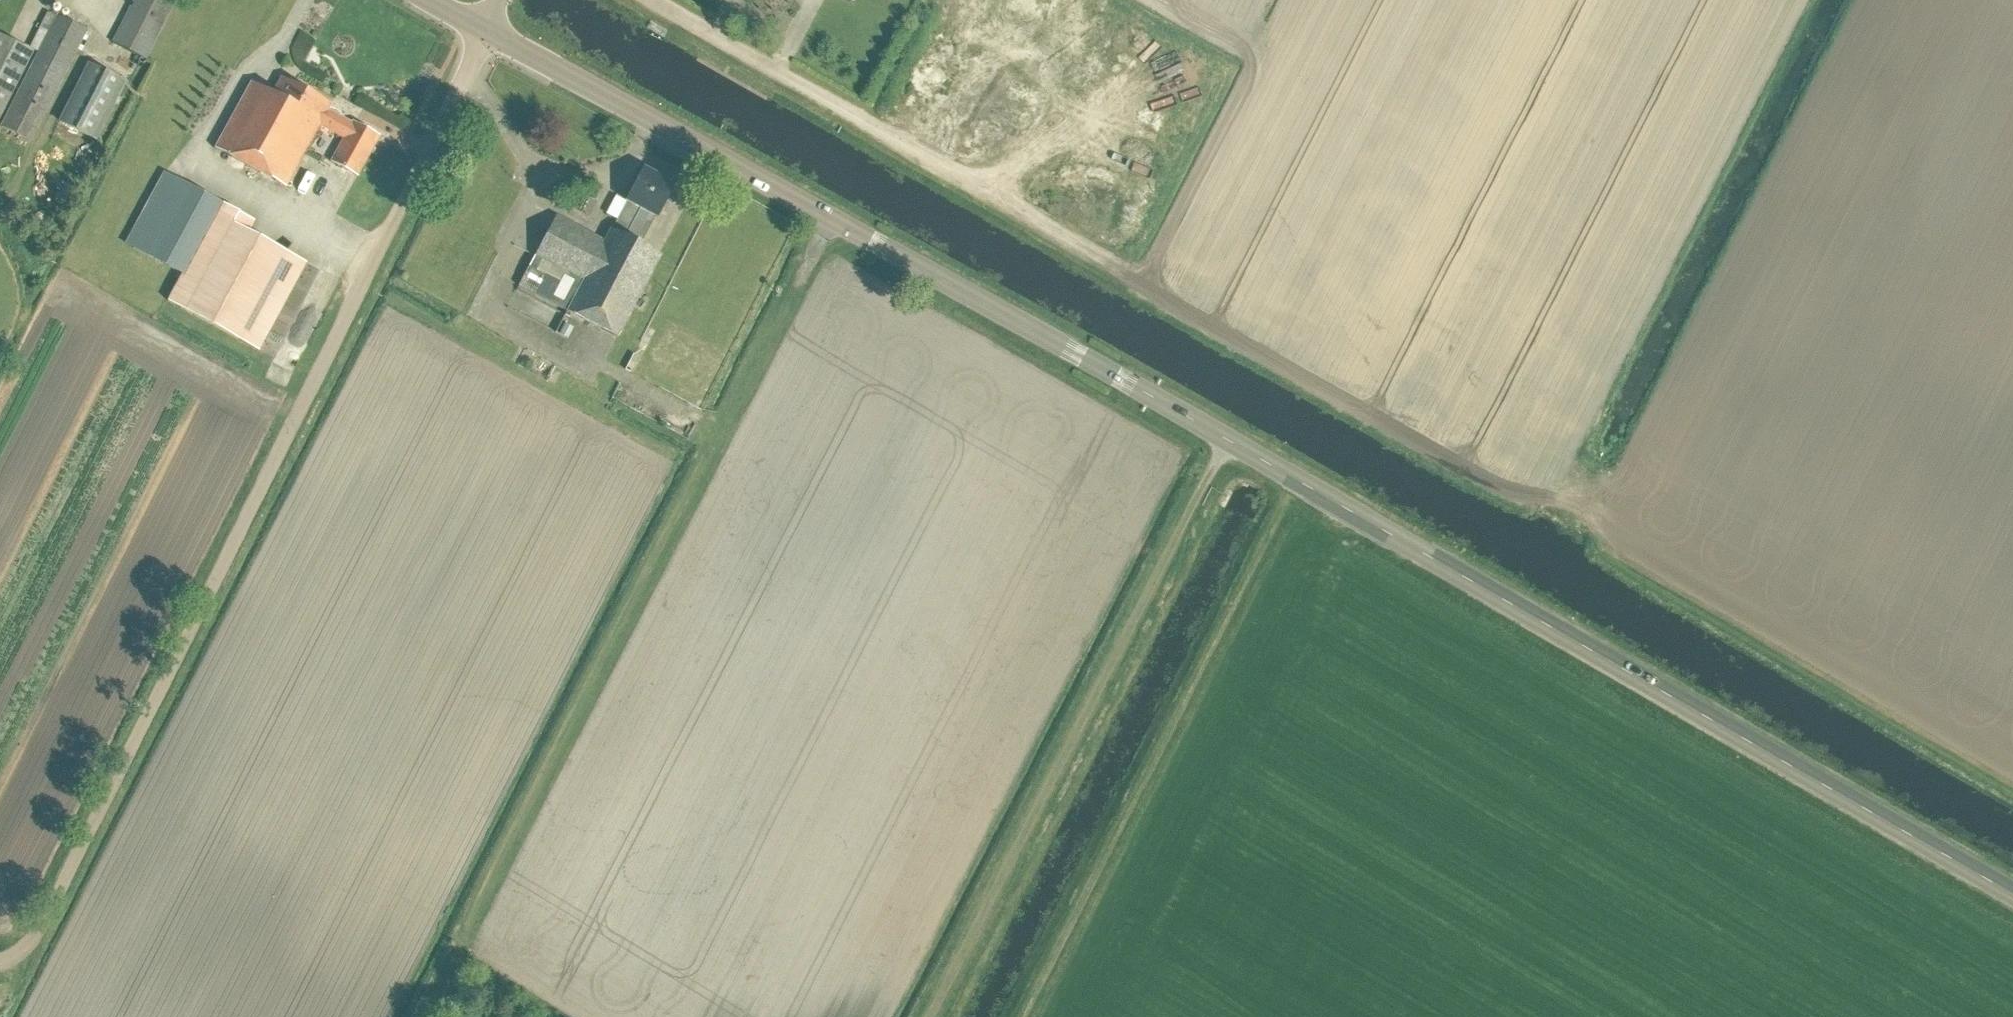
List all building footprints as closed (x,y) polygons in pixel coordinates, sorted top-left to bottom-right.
[(112,43),(145,60),(175,0),(134,0),(112,43)] [(86,30),(57,15),(1,127),(30,142),(86,30)] [(1058,49),(1072,36),(1059,22),(1045,35),(1058,49)] [(33,52),(0,36),(0,117),(33,52)] [(87,63),(58,121),(97,141),(126,83),(87,63)] [(329,106),(280,80),(272,95),(251,83),(214,149),(284,188),(317,127),(341,140),(328,163),(355,177),(377,136),(351,122),(349,125),(326,112),(329,106)] [(529,266),(518,287),(618,339),(662,255),(642,245),(675,185),(643,167),(625,201),(626,202),(616,220),(612,229),(610,228),(603,240),(556,216),(534,257),(529,266)] [(231,221),(236,211),(165,173),(126,245),(182,276),(167,303),(258,351),(303,261),(231,221)] [(572,223),(586,230),(595,210),(581,204),(572,223)] [(519,362),(530,346),(523,341),(511,357),(519,362)]
